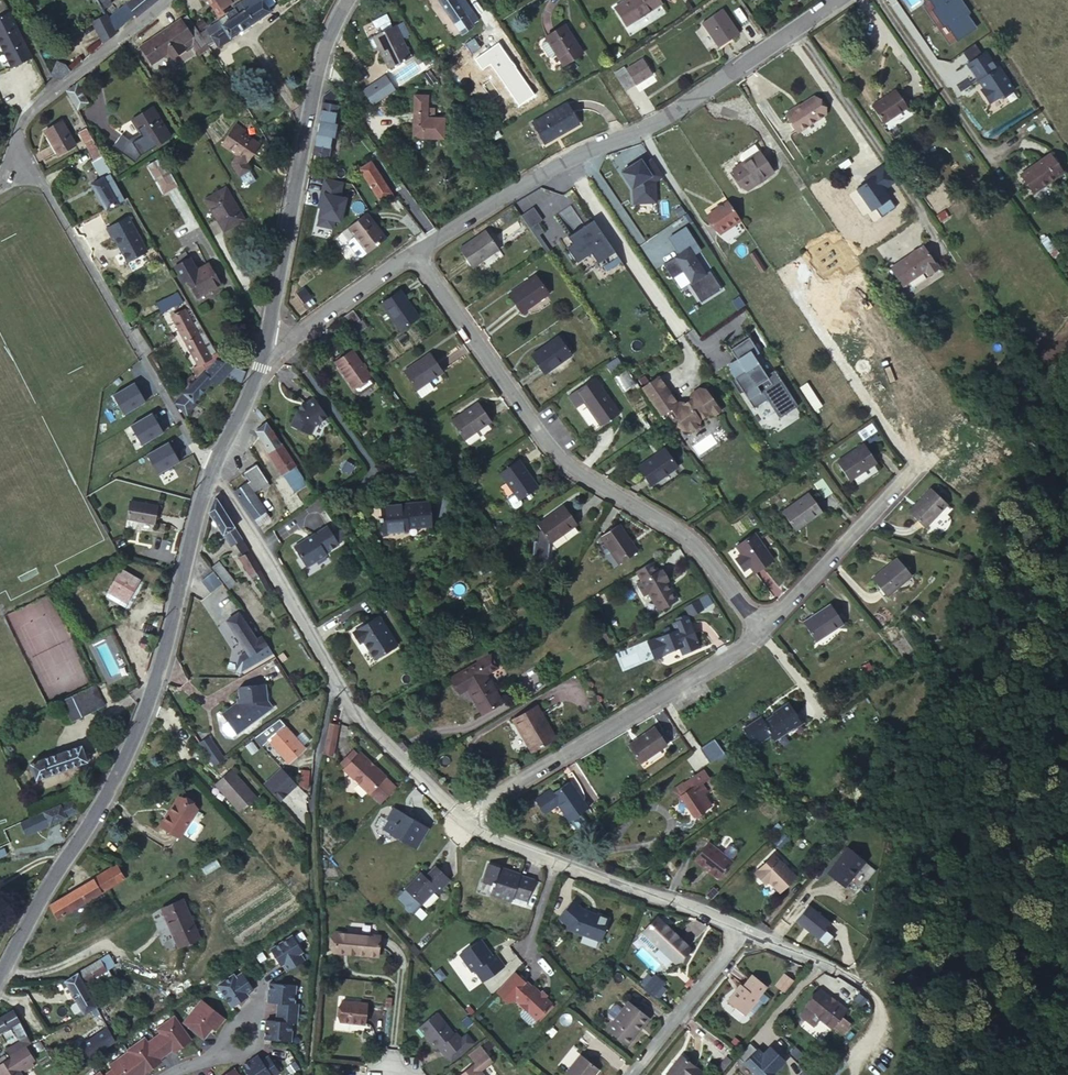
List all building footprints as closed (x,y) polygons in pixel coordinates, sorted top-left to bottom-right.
[(102,9),(110,3),(108,0),(99,0),(98,1),(102,9)] [(136,17),(157,0),(131,0),(108,19),(114,32),(134,15),(136,17)] [(218,17),(229,10),(226,6),(234,0),(207,0),(218,17)] [(227,33),(230,37),(270,11),(268,8),(274,3),(274,1),(274,0),(242,0),(239,1),(241,4),(226,15),(230,20),(222,25),(227,33)] [(455,25),(460,33),(473,24),(472,23),(478,20),(464,0),(438,0),(455,25)] [(614,7),(626,25),(661,4),(659,0),(624,0),(614,7)] [(782,2),(785,0),(766,0),(772,9),(782,2)] [(943,19),(957,39),(974,28),(955,0),(945,0),(945,1),(944,0),(930,0),(931,0),(935,7),(938,5),(946,16),(943,19)] [(935,7),(943,19),(946,16),(938,5),(935,7)] [(721,9),(701,22),(719,47),(738,34),(721,9)] [(0,15),(0,35),(16,26),(12,19),(8,11),(0,15)] [(103,43),(115,33),(114,32),(108,19),(105,15),(91,22),(103,43)] [(139,47),(150,65),(166,54),(170,60),(192,45),(196,42),(201,48),(206,45),(199,36),(185,16),(139,47)] [(384,30),(372,38),(380,50),(384,47),(396,65),(416,52),(395,22),(393,24),(390,19),(381,25),(384,30)] [(219,21),(207,29),(214,41),(218,46),(230,38),(230,37),(227,33),(222,25),(219,21)] [(204,24),(197,29),(199,33),(207,29),(204,24)] [(563,25),(544,36),(562,65),(581,53),(563,25)] [(0,35),(0,45),(3,52),(24,41),(23,39),(16,26),(0,35)] [(207,29),(199,33),(206,45),(207,46),(214,41),(207,29)] [(24,41),(3,52),(11,67),(31,56),(24,41)] [(199,55),(209,48),(207,46),(206,45),(201,48),(196,42),(192,45),(199,55)] [(632,80),(635,84),(652,74),(643,59),(626,69),(624,66),(613,73),(622,87),(632,80)] [(60,80),(70,71),(65,63),(57,61),(51,77),(60,80)] [(362,90),(372,104),(380,99),(395,89),(385,75),(362,90)] [(622,87),(624,91),(635,84),(632,80),(622,87)] [(76,84),(66,91),(76,109),(87,102),(76,84)] [(336,106),(343,101),(333,88),(322,95),(312,153),(327,156),(336,106)] [(882,122),(905,107),(894,91),(872,106),(882,122)] [(414,95),(412,138),(443,139),(443,118),(433,117),(433,108),(427,107),(427,95),(414,95)] [(786,112),(798,130),(825,113),(815,96),(797,108),(796,105),(786,112)] [(532,123),(544,144),(579,124),(567,103),(532,123)] [(144,152),(149,150),(169,137),(151,108),(130,120),(138,133),(127,139),(121,134),(112,147),(134,163),(142,151),(144,152)] [(61,121),(44,131),(58,154),(74,145),(61,121)] [(235,124),(221,144),(237,155),(231,163),(238,176),(248,170),(246,166),(245,163),(258,145),(242,133),(244,131),(235,124)] [(79,133),(88,150),(95,146),(85,129),(79,133)] [(740,158),(743,163),(759,152),(755,145),(741,154),(740,158)] [(95,146),(88,150),(94,160),(90,162),(100,179),(91,184),(105,210),(123,200),(108,174),(110,173),(95,146)] [(743,163),(733,169),(746,189),(773,172),(759,152),(743,163)] [(1031,197),(1064,176),(1050,154),(1018,175),(1031,197)] [(163,158),(147,166),(164,196),(180,188),(163,158)] [(395,189),(374,159),(370,162),(390,192),(395,189)] [(388,201),(394,197),(390,192),(370,162),(358,169),(378,200),(384,196),(388,201)] [(658,204),(658,180),(660,180),(659,163),(629,163),(630,204),(658,204)] [(619,205),(629,200),(619,181),(610,187),(619,205)] [(204,200),(215,219),(219,217),(227,229),(243,220),(225,188),(204,200)] [(738,218),(727,201),(707,215),(718,232),(738,218)] [(534,207),(522,216),(532,228),(543,219),(534,207)] [(365,213),(347,227),(367,252),(386,239),(365,213)] [(219,217),(215,219),(223,232),(227,229),(219,217)] [(145,252),(126,218),(105,229),(110,238),(112,237),(118,248),(120,247),(122,251),(119,252),(125,263),(145,252)] [(575,246),(570,249),(579,264),(596,255),(606,273),(622,264),(598,220),(570,236),(575,246)] [(1026,229),(1020,221),(1013,226),(1019,234),(1026,229)] [(699,304),(721,292),(710,272),(705,275),(695,257),(701,254),(686,227),(667,238),(677,256),(662,264),(671,280),(682,274),(699,304)] [(471,267),(498,249),(485,231),(459,249),(471,267)] [(160,236),(153,240),(162,254),(168,250),(160,236)] [(830,247),(826,240),(816,246),(820,253),(830,247)] [(938,268),(923,245),(890,268),(902,285),(925,269),(929,274),(938,268)] [(185,277),(196,270),(188,259),(174,267),(181,279),(185,277)] [(207,264),(185,277),(196,297),(219,284),(207,264)] [(521,313),(549,294),(536,276),(509,294),(521,313)] [(400,329),(418,317),(399,290),(382,302),(400,329)] [(160,313),(182,302),(177,292),(155,304),(160,313)] [(214,360),(215,359),(217,357),(189,309),(182,313),(179,308),(169,313),(197,366),(192,369),(197,378),(201,374),(214,360)] [(351,325),(359,319),(353,310),(344,316),(351,325)] [(543,373),(570,354),(558,337),(531,355),(543,373)] [(751,341),(733,353),(741,366),(732,372),(736,377),(734,378),(739,385),(736,387),(745,400),(748,398),(754,408),(768,399),(780,418),(798,405),(775,370),(766,375),(754,356),(759,352),(751,341)] [(374,383),(369,376),(352,351),(335,362),(356,392),(359,393),(374,383)] [(442,371),(430,354),(403,372),(421,397),(434,388),(428,380),(442,371)] [(214,360),(201,374),(210,382),(213,385),(222,376),(226,364),(227,362),(215,359),(214,360)] [(240,383),(245,371),(226,364),(222,376),(240,383)] [(210,382),(201,374),(197,378),(173,404),(185,415),(194,405),(192,402),(210,382)] [(152,384),(147,375),(133,383),(158,429),(160,428),(173,421),(152,384)] [(659,376),(641,388),(661,415),(672,408),(679,419),(678,425),(681,429),(691,430),(699,425),(700,419),(709,413),(715,414),(720,410),(706,389),(700,387),(691,394),(690,400),(686,402),(680,401),(678,403),(659,376)] [(824,406),(808,383),(802,387),(817,410),(824,406)] [(581,398),(601,426),(619,414),(599,385),(581,398)] [(324,413),(313,398),(304,404),(306,406),(299,410),(297,411),(291,424),(310,435),(316,423),(318,424),(324,413)] [(594,431),(601,426),(581,398),(571,405),(587,428),(591,426),(594,431)] [(478,402),(451,421),(463,439),(490,420),(478,402)] [(261,418),(264,415),(258,408),(256,410),(261,418)] [(173,421),(160,428),(164,435),(177,428),(173,421)] [(306,484),(266,422),(254,430),(294,492),(306,484)] [(864,438),(875,430),(870,423),(859,431),(864,438)] [(177,428),(164,435),(172,449),(168,451),(172,458),(176,456),(178,461),(192,453),(187,446),(177,428)] [(847,479),(875,462),(869,453),(874,450),(874,447),(873,445),(870,444),(865,447),(863,444),(836,461),(847,479)] [(650,485),(677,467),(665,449),(638,467),(650,485)] [(519,499),(536,487),(517,460),(499,472),(519,499)] [(234,492),(258,526),(270,518),(253,493),(268,482),(256,464),(243,473),(248,482),(234,492)] [(823,498),(832,493),(821,478),(813,484),(823,498)] [(923,527),(946,503),(931,488),(907,512),(923,527)] [(519,499),(514,492),(508,497),(507,499),(513,507),(515,508),(520,505),(521,502),(519,499)] [(794,530),(820,511),(808,493),(781,512),(794,530)] [(216,497),(214,498),(208,513),(223,535),(224,535),(231,546),(235,543),(242,538),(216,497)] [(410,524),(432,520),(428,497),(381,506),(384,516),(381,517),(382,521),(384,520),(386,531),(411,527),(410,524)] [(130,501),(127,518),(153,523),(157,505),(130,501)] [(550,543),(577,524),(564,506),(537,525),(550,543)] [(264,535),(275,527),(270,518),(258,526),(264,535)] [(619,563),(636,551),(617,525),(600,536),(619,563)] [(307,540),(305,539),(294,546),(307,567),(326,555),(325,553),(338,544),(327,526),(308,537),(309,539),(307,540)] [(360,557),(363,555),(347,530),(344,531),(360,557)] [(754,572),(772,560),(753,533),(735,545),(741,554),(735,559),(743,570),(749,565),(754,572)] [(249,550),(242,538),(235,543),(242,554),(249,550)] [(259,569),(260,568),(249,550),(242,554),(238,557),(252,578),(257,575),(255,572),(259,569)] [(886,595),(910,575),(896,558),(872,579),(886,595)] [(230,589),(236,584),(219,562),(213,567),(230,589)] [(642,581),(659,571),(656,572),(650,562),(636,570),(642,581)] [(273,594),(259,569),(255,572),(257,575),(268,597),(273,594)] [(121,570),(109,592),(126,601),(138,580),(121,570)] [(223,583),(213,570),(200,580),(210,593),(223,583)] [(659,610),(677,600),(666,582),(668,581),(661,570),(659,571),(642,581),(637,584),(644,595),(649,592),(659,610)] [(126,601),(109,592),(107,595),(124,605),(126,601)] [(697,600),(689,605),(693,612),(702,607),(697,600)] [(814,641),(842,623),(830,604),(803,622),(814,641)] [(249,655),(265,645),(266,645),(257,630),(251,633),(238,612),(226,620),(249,655)] [(382,614),(355,630),(361,641),(365,639),(375,658),(398,645),(382,614)] [(682,654),(697,647),(695,641),(697,640),(687,616),(678,620),(679,622),(673,625),(674,629),(646,641),(653,658),(679,647),(682,654)] [(130,643),(135,630),(128,628),(124,642),(130,643)] [(153,649),(156,637),(135,630),(130,643),(142,647),(152,650),(153,649)] [(139,654),(142,647),(130,643),(128,651),(139,654)] [(145,672),(152,650),(142,647),(139,654),(135,670),(142,671),(145,672)] [(476,662),(489,655),(486,652),(474,659),(476,662)] [(281,662),(286,659),(282,653),(277,656),(281,662)] [(498,667),(490,655),(489,655),(476,662),(451,677),(458,689),(464,685),(466,688),(482,713),(501,701),(485,674),(498,667)] [(237,733),(273,707),(268,699),(265,684),(239,688),(236,692),(240,699),(222,713),(228,720),(225,722),(223,728),(227,733),(233,734),(236,731),(237,733)] [(104,705),(93,685),(61,701),(71,721),(104,705)] [(761,718),(743,730),(754,746),(764,739),(762,736),(768,733),(773,740),(792,727),(794,729),(802,724),(796,715),(797,715),(787,701),(777,708),(777,710),(762,720),(761,718)] [(554,737),(535,706),(512,719),(518,730),(521,729),(533,749),(554,737)] [(305,748),(302,745),(295,737),(284,725),(268,739),(289,763),(305,748)] [(639,763),(666,744),(654,727),(627,745),(639,763)] [(340,730),(330,729),(329,734),(327,744),(337,745),(340,730)] [(295,737),(302,745),(309,739),(301,731),(295,737)] [(208,736),(198,742),(204,750),(213,744),(208,736)] [(250,741),(235,752),(245,765),(260,754),(250,741)] [(213,744),(204,750),(213,765),(222,759),(213,744)] [(35,779),(90,760),(88,752),(83,753),(80,746),(29,764),(35,779)] [(384,778),(385,778),(373,767),(373,768),(358,754),(343,770),(368,795),(369,794),(380,805),(395,789),(384,778)] [(281,769),(264,785),(266,788),(279,802),(296,785),(281,769)] [(230,770),(214,783),(240,812),(256,798),(230,770)] [(307,786),(309,771),(301,770),(299,786),(307,786)] [(675,787),(683,800),(694,815),(710,804),(698,787),(702,785),(700,781),(707,776),(703,770),(693,778),(692,776),(675,787)] [(570,821),(587,809),(568,781),(552,792),(550,793),(557,803),(570,821)] [(552,792),(550,790),(535,800),(544,812),(557,803),(550,793),(552,792)] [(29,834),(79,812),(72,798),(23,820),(29,834)] [(162,827),(178,837),(196,809),(177,798),(169,811),(172,813),(162,827)] [(417,849),(429,829),(411,818),(409,822),(400,817),(402,813),(392,808),(386,820),(381,817),(376,827),(417,849)] [(169,811),(159,825),(162,827),(172,813),(169,811)] [(691,862),(715,879),(727,861),(703,844),(691,862)] [(115,864),(124,878),(154,860),(146,846),(115,864)] [(824,876),(843,892),(866,864),(847,848),(824,876)] [(771,884),(784,897),(801,879),(775,854),(755,874),(768,887),(771,884)] [(514,893),(528,897),(529,898),(534,879),(511,872),(511,871),(488,863),(483,879),(494,882),(492,890),(504,894),(503,895),(513,898),(514,893)] [(50,904),(49,905),(57,918),(124,878),(115,864),(50,904)] [(439,893),(440,892),(450,881),(435,866),(427,875),(425,878),(421,874),(420,873),(405,890),(421,904),(421,905),(431,894),(435,890),(439,893)] [(405,890),(397,899),(404,906),(405,910),(408,914),(412,914),(421,904),(405,890)] [(442,893),(440,892),(439,893),(435,890),(431,894),(437,899),(442,893)] [(16,892),(7,897),(11,903),(20,898),(16,892)] [(584,896),(578,892),(573,897),(579,902),(584,896)] [(601,941),(610,916),(598,911),(596,914),(590,911),(591,909),(584,906),(579,902),(573,897),(559,914),(571,924),(584,930),(583,933),(601,941)] [(199,938),(183,899),(161,908),(178,947),(199,938)] [(795,922),(822,940),(834,922),(807,904),(795,922)] [(688,947),(657,918),(643,932),(675,961),(688,947)] [(76,935),(90,926),(88,923),(86,924),(85,922),(73,929),(76,935)] [(584,930),(571,924),(569,927),(583,933),(584,930)] [(377,956),(380,936),(336,931),(334,949),(348,950),(348,954),(377,956)] [(269,950),(273,955),(279,965),(282,964),(286,971),(303,960),(298,953),(301,951),(291,936),(269,950)] [(500,949),(497,951),(496,953),(491,948),(482,939),(465,957),(480,970),(482,969),(493,979),(511,959),(500,949)] [(107,955),(77,973),(83,983),(113,965),(107,955)] [(77,973),(63,981),(83,1014),(96,1007),(83,983),(77,973)] [(232,974),(216,984),(227,1001),(230,1006),(246,996),(245,994),(252,990),(241,973),(234,977),(232,974)] [(644,991),(661,999),(669,982),(651,975),(644,991)] [(757,999),(766,987),(753,976),(744,988),(741,986),(727,1003),(745,1016),(758,1000),(757,999)] [(784,994),(792,984),(783,977),(775,986),(784,994)] [(550,1005),(543,999),(538,994),(531,987),(530,988),(523,981),(509,996),(535,1021),(550,1005)] [(277,1002),(277,1012),(296,1014),(297,1004),(293,1003),(295,985),(269,983),(267,1001),(277,1002)] [(814,1009),(811,1012),(830,1028),(832,1026),(841,1033),(849,1024),(840,1016),(845,1010),(819,989),(807,1004),(814,1009)] [(187,1026),(202,1038),(211,1028),(214,1024),(217,1026),(223,1018),(201,1000),(187,1016),(192,1019),(187,1026)] [(366,1024),(369,1004),(344,1001),(341,1022),(366,1024)] [(639,1026),(642,1029),(649,1019),(629,1002),(606,1030),(625,1044),(639,1026)] [(804,1007),(811,1012),(814,1009),(807,1004),(804,1007)] [(0,1017),(0,1032),(11,1025),(19,1041),(5,1049),(9,1055),(30,1042),(13,1010),(0,1017)] [(265,1020),(264,1038),(270,1039),(290,1041),(291,1023),(295,1023),(296,1014),(277,1012),(276,1021),(265,1020)] [(428,1034),(425,1036),(435,1050),(437,1048),(446,1059),(447,1058),(464,1043),(461,1040),(455,1033),(453,1034),(436,1013),(421,1026),(428,1034)] [(192,1019),(187,1016),(182,1022),(187,1026),(192,1019)] [(173,1017),(150,1034),(165,1054),(172,1049),(180,1043),(182,1046),(190,1040),(173,1017)] [(418,1028),(425,1036),(428,1034),(421,1026),(418,1028)] [(628,1047),(642,1029),(639,1026),(625,1044),(628,1047)] [(92,1057),(115,1041),(107,1027),(82,1043),(92,1057)] [(150,1034),(127,1051),(144,1074),(152,1068),(150,1065),(157,1060),(165,1054),(150,1034)] [(467,1036),(461,1040),(464,1043),(447,1058),(450,1062),(473,1044),(467,1036)] [(714,1048),(725,1055),(730,1049),(719,1041),(714,1048)] [(182,1046),(180,1043),(172,1049),(174,1052),(182,1046)] [(780,1064),(771,1055),(766,1060),(750,1043),(737,1056),(756,1074),(770,1074),(774,1071),(773,1070),(780,1064)] [(478,1047),(468,1055),(475,1064),(480,1071),(483,1069),(477,1062),(484,1056),(478,1047)] [(21,1050),(10,1057),(6,1060),(0,1063),(0,1072),(2,1074),(20,1074),(19,1074),(28,1068),(26,1065),(29,1063),(21,1050)] [(109,1074),(143,1074),(144,1074),(127,1051),(109,1065),(112,1069),(107,1073),(109,1074)] [(262,1059),(259,1055),(243,1066),(250,1074),(280,1074),(282,1074),(268,1055),(262,1059)] [(599,1070),(581,1055),(566,1074),(567,1074),(595,1074),(599,1070)] [(490,1063),(484,1056),(477,1062),(483,1069),(490,1063)] [(696,1068),(680,1056),(665,1074),(667,1074),(690,1074),(696,1068)] [(719,1074),(730,1062),(727,1059),(716,1072),(719,1074)] [(152,1068),(159,1063),(157,1060),(150,1065),(152,1068)] [(475,1064),(461,1074),(483,1074),(480,1071),(475,1064)]
